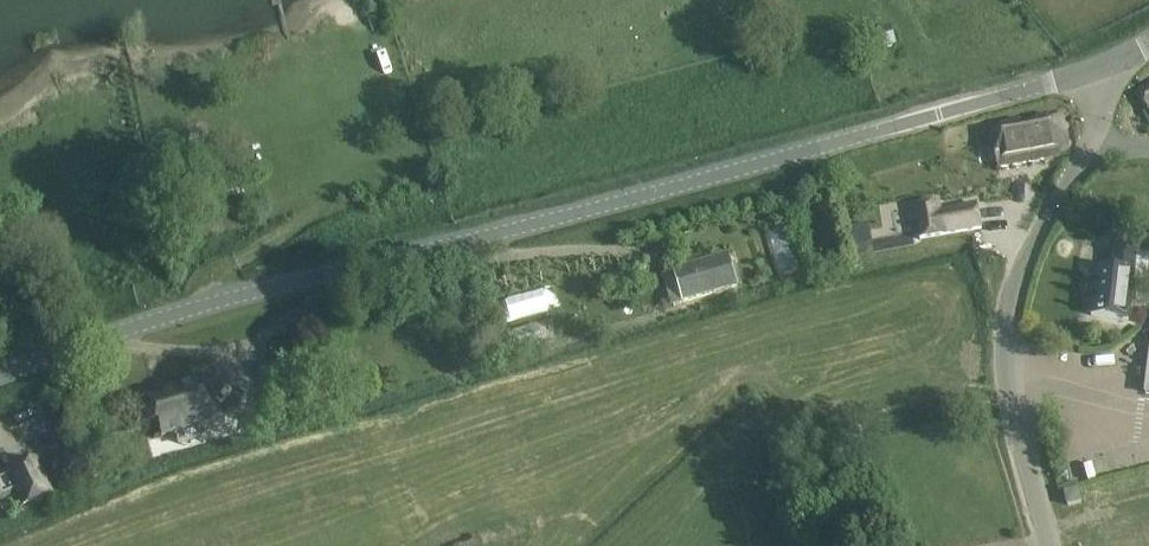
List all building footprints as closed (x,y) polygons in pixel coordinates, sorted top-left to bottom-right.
[(1139,91),(1148,111),(1148,110),(1148,85),(1139,91)] [(991,128),(999,167),(1070,152),(1062,114),(991,128)] [(915,207),(921,239),(944,235),(982,228),(977,204),(941,211),(939,202),(915,207)] [(868,223),(848,227),(853,249),(873,245),(868,223)] [(787,226),(768,230),(778,274),(797,270),(787,226)] [(1148,265),(1148,256),(1114,251),(1112,269),(1098,267),(1091,315),(1128,320),(1133,281),(1147,283),(1148,265)] [(675,270),(684,303),(738,288),(729,255),(675,270)] [(507,318),(545,311),(541,288),(502,296),(507,318)] [(203,384),(143,402),(150,426),(157,423),(161,436),(176,432),(179,443),(188,440),(205,435),(201,424),(219,419),(215,408),(210,407),(203,384)] [(13,495),(20,510),(51,497),(36,462),(0,478),(0,500),(13,495)] [(1068,505),(1081,502),(1078,489),(1065,492),(1068,505)]
